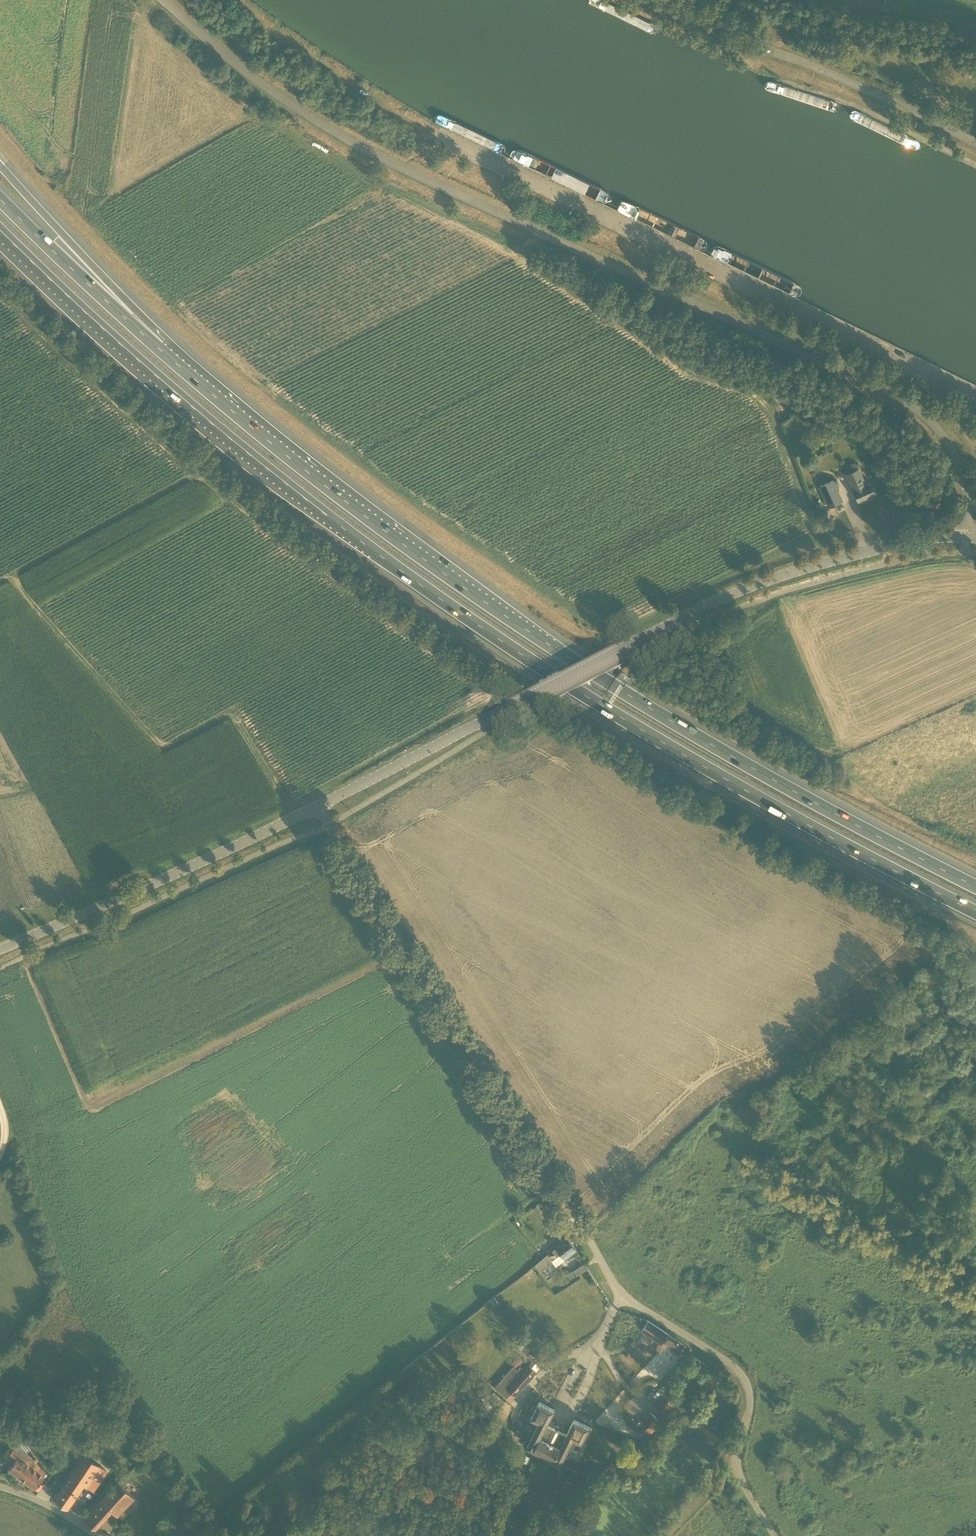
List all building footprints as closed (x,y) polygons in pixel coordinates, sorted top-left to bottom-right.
[(772,397),(775,403),(780,401),(781,400),(778,394),(772,397)] [(854,462),(843,466),(845,471),(856,468),(854,462)] [(853,488),(854,488),(860,502),(876,495),(871,483),(868,485),(860,467),(846,473),(853,488)] [(819,487),(828,505),(829,507),(843,501),(834,480),(819,487)] [(540,1201),(536,1204),(538,1205),(540,1208),(542,1211),(546,1208),(540,1201)] [(561,1253),(564,1258),(577,1248),(568,1237),(556,1246),(557,1246),(547,1254),(552,1260),(561,1253)] [(577,1275),(588,1268),(585,1263),(574,1270),(577,1275)] [(576,1275),(573,1270),(568,1274),(571,1279),(576,1275)] [(495,1295),(490,1300),(494,1306),(500,1301),(495,1295)] [(642,1330),(663,1344),(670,1335),(648,1321),(642,1330)] [(524,1359),(519,1355),(512,1363),(518,1367),(524,1359)] [(517,1396),(537,1371),(530,1364),(524,1371),(522,1369),(520,1371),(514,1366),(495,1387),(507,1397),(512,1392),(517,1396)] [(656,1406),(665,1414),(678,1398),(669,1391),(656,1406)] [(578,1447),(581,1441),(590,1425),(574,1418),(568,1431),(548,1421),(555,1408),(539,1400),(531,1417),(539,1420),(534,1430),(531,1436),(527,1445),(561,1463),(569,1447),(572,1449),(573,1445),(578,1447)] [(638,1428),(649,1436),(661,1420),(651,1412),(638,1428)] [(38,1491),(43,1485),(39,1481),(48,1469),(33,1457),(26,1452),(30,1447),(20,1439),(9,1454),(15,1459),(8,1469),(38,1491)] [(148,1454),(143,1449),(138,1454),(142,1459),(148,1454)] [(99,1485),(109,1471),(84,1454),(53,1499),(67,1508),(83,1485),(88,1487),(92,1480),(99,1485)] [(573,1481),(578,1471),(568,1467),(563,1476),(573,1481)] [(123,1476),(117,1482),(122,1486),(128,1480),(123,1476)] [(116,1516),(134,1498),(117,1482),(82,1519),(95,1528),(112,1511),(116,1516)]
